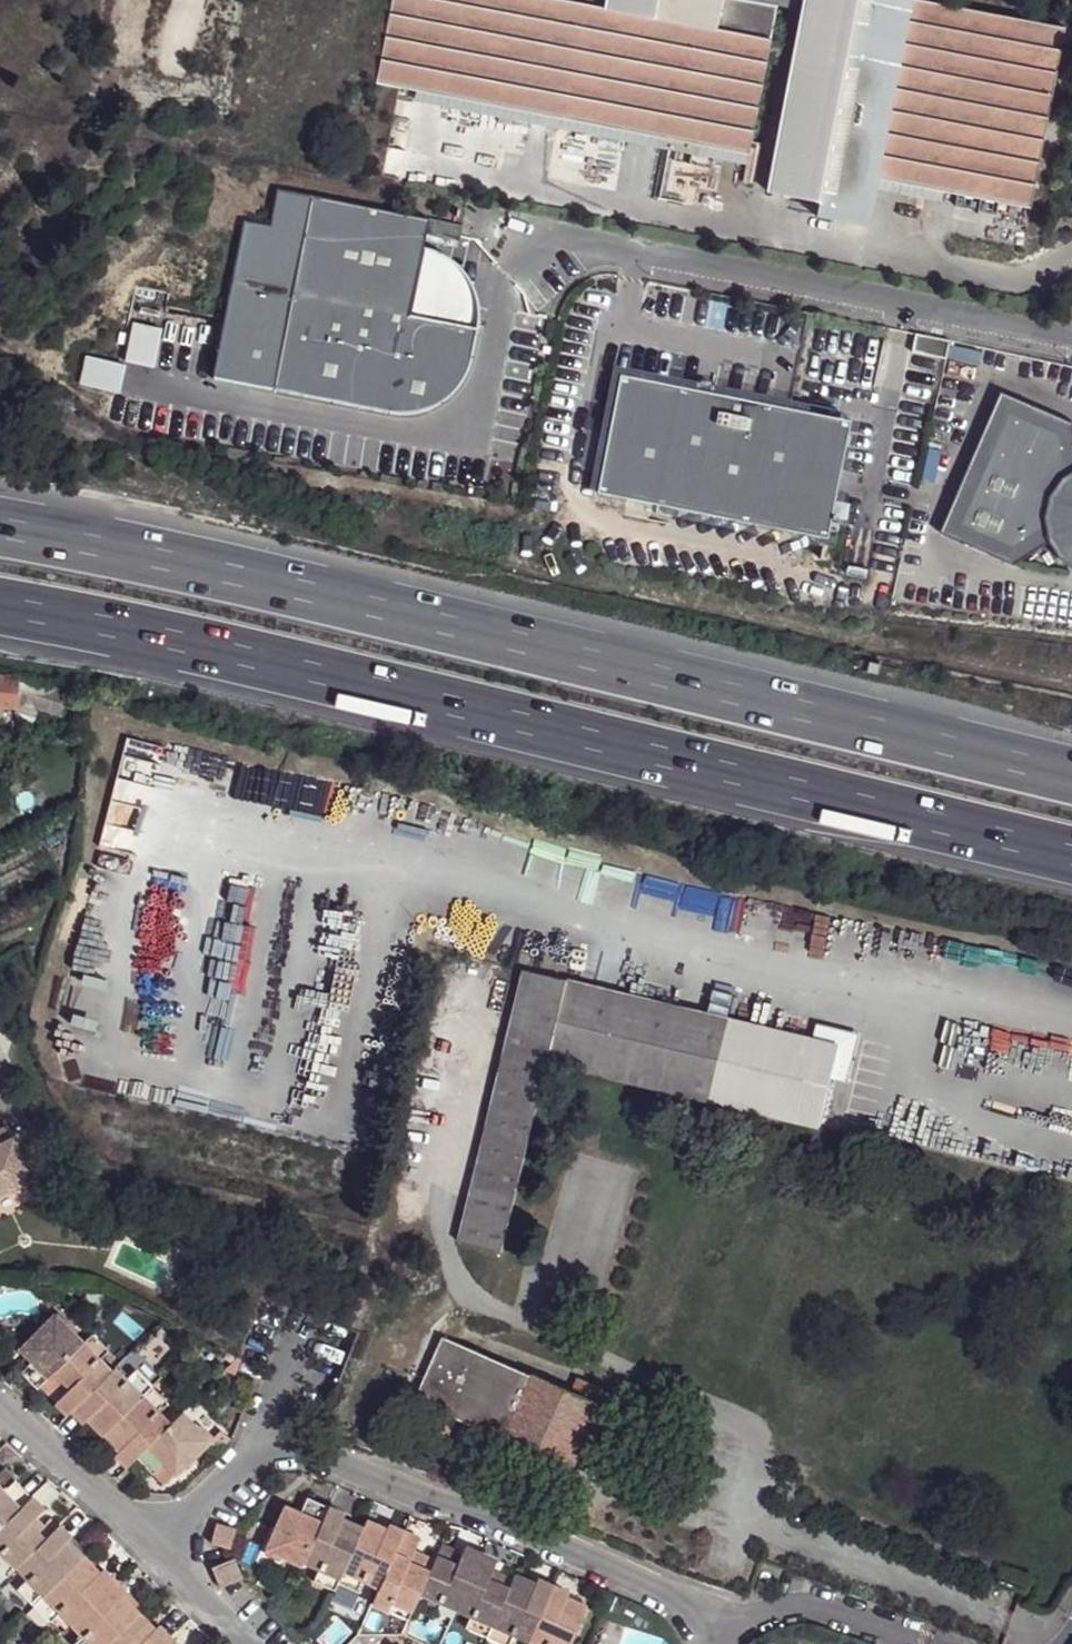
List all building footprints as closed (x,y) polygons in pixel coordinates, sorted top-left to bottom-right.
[(369,84),(407,90),(739,154),(761,39),(597,8),(557,0),(383,0),(369,84)] [(761,39),(768,5),(738,0),(599,0),(597,8),(761,39)] [(794,11),(796,0),(738,0),(768,5),(794,11)] [(794,11),(760,192),(809,201),(862,212),(866,189),(868,178),(902,0),(796,0),(794,11)] [(912,0),(902,0),(868,178),(934,191),(1020,207),(1054,27),(912,0)] [(739,154),(407,90),(406,102),(736,165),(739,154)] [(934,191),(868,178),(866,189),(932,202),(934,191)] [(260,224),(296,232),(303,198),(268,191),(260,224)] [(466,329),(398,316),(412,249),(414,237),(417,220),(303,198),(296,232),(260,224),(244,221),(210,381),(387,411),(414,413),(434,401),(450,386),(462,363),(466,329)] [(862,212),(809,201),(806,216),(859,226),(862,212)] [(417,220),(414,237),(446,242),(448,226),(417,220)] [(398,316),(466,329),(466,324),(467,311),(467,301),(461,285),(455,276),(441,261),(422,251),(412,249),(398,316)] [(130,323),(126,365),(157,368),(160,326),(130,323)] [(951,337),(917,330),(913,349),(948,356),(951,337)] [(121,393),(125,363),(85,358),(81,388),(121,393)] [(853,418),(624,374),(601,491),(831,535),(853,418)] [(932,533),(1006,565),(1041,542),(1050,556),(1056,562),(1069,571),(1071,573),(1071,467),(1065,424),(993,392),(932,533)] [(14,706),(16,699),(18,677),(18,676),(0,675),(0,704),(14,706)] [(67,692),(18,677),(16,699),(49,710),(60,714),(67,695),(67,692)] [(16,699),(14,706),(17,716),(45,722),(49,710),(16,699)] [(245,776),(250,790),(280,777),(278,773),(288,771),(283,760),(275,764),(272,763),(245,776)] [(509,975),(454,1242),(464,1244),(497,1251),(535,1067),(806,1129),(824,1047),(524,979),(509,975)] [(30,1185),(6,1132),(0,1135),(0,1199),(30,1185)] [(20,1378),(36,1395),(36,1394),(43,1387),(80,1351),(63,1334),(67,1331),(54,1319),(34,1338),(36,1342),(32,1346),(29,1344),(18,1354),(31,1368),(20,1378)] [(440,1339),(413,1401),(477,1429),(502,1440),(503,1438),(570,1466),(597,1403),(595,1403),(569,1392),(529,1375),(528,1376),(440,1339)] [(53,1410),(64,1421),(68,1417),(107,1378),(96,1366),(103,1356),(90,1340),(80,1351),(43,1387),(54,1391),(59,1387),(66,1396),(53,1410)] [(122,1386),(110,1375),(107,1378),(68,1417),(80,1427),(94,1413),(101,1421),(98,1423),(104,1436),(148,1392),(132,1376),(122,1386)] [(575,1378),(569,1392),(595,1403),(600,1389),(575,1378)] [(43,1387),(36,1394),(53,1410),(66,1396),(59,1387),(54,1391),(43,1387)] [(148,1392),(104,1436),(116,1442),(120,1439),(127,1446),(113,1460),(124,1471),(133,1463),(166,1430),(155,1416),(163,1407),(148,1392)] [(94,1413),(80,1427),(97,1443),(104,1436),(98,1423),(101,1421),(94,1413)] [(194,1434),(178,1419),(166,1430),(133,1463),(148,1477),(161,1467),(174,1478),(182,1469),(180,1466),(186,1461),(189,1464),(209,1444),(197,1431),(194,1434)] [(104,1436),(97,1443),(113,1460),(127,1446),(120,1439),(116,1442),(104,1436)] [(161,1467),(148,1477),(162,1490),(174,1478),(161,1467)] [(29,1502),(14,1488),(3,1497),(0,1494),(0,1530),(29,1502)] [(50,1538),(37,1533),(32,1536),(26,1529),(34,1520),(40,1515),(29,1502),(0,1530),(0,1577),(5,1582),(13,1572),(50,1538)] [(325,1511),(304,1503),(298,1518),(282,1512),(278,1523),(281,1524),(278,1531),(274,1530),(264,1559),(278,1564),(280,1560),(300,1569),(302,1566),(325,1511)] [(334,1586),(357,1534),(343,1535),(341,1538),(334,1536),(341,1518),(325,1511),(302,1566),(316,1572),(313,1584),(331,1592),(334,1586)] [(361,1527),(341,1518),(334,1536),(341,1538),(343,1535),(357,1534),(360,1529),(361,1527)] [(50,1538),(51,1535),(34,1520),(26,1529),(32,1536),(37,1533),(50,1538)] [(385,1529),(364,1520),(361,1527),(360,1529),(370,1540),(368,1544),(377,1547),(385,1529)] [(357,1534),(334,1586),(357,1595),(362,1584),(376,1591),(400,1536),(385,1529),(377,1547),(368,1544),(370,1540),(360,1529),(357,1534)] [(50,1538),(13,1572),(25,1584),(16,1594),(31,1610),(43,1597),(76,1566),(63,1559),(60,1562),(54,1555),(67,1542),(56,1530),(50,1538)] [(213,1545),(231,1553),(234,1544),(237,1537),(217,1530),(213,1545)] [(376,1591),(370,1608),(406,1620),(411,1607),(431,1565),(416,1560),(414,1562),(409,1561),(416,1544),(400,1536),(376,1591)] [(76,1566),(84,1558),(67,1542),(54,1555),(60,1562),(63,1559),(76,1566)] [(460,1551),(441,1543),(437,1552),(446,1562),(445,1566),(452,1568),(460,1551)] [(431,1565),(411,1607),(431,1615),(436,1606),(455,1613),(478,1560),(460,1551),(452,1568),(445,1566),(446,1562),(437,1552),(431,1565)] [(84,1558),(76,1566),(81,1580),(80,1581),(85,1587),(100,1573),(84,1558)] [(478,1560),(455,1613),(469,1619),(463,1632),(484,1641),(508,1584),(495,1583),(492,1586),(485,1582),(493,1565),(478,1560)] [(236,1572),(233,1565),(213,1575),(218,1591),(242,1582),(236,1572)] [(43,1597),(31,1610),(48,1625),(57,1616),(69,1628),(112,1585),(100,1573),(85,1587),(80,1581),(81,1580),(76,1566),(43,1597)] [(484,1641),(493,1643),(505,1643),(508,1638),(523,1643),(526,1643),(549,1589),(532,1583),(524,1600),(516,1597),(517,1593),(508,1584),(484,1641)] [(128,1621),(118,1617),(115,1619),(109,1611),(123,1599),(124,1598),(112,1585),(69,1628),(81,1640),(78,1643),(106,1643),(128,1621)] [(526,1643),(566,1643),(579,1615),(567,1613),(565,1618),(556,1614),(563,1598),(564,1595),(549,1589),(526,1643)] [(582,1607),(563,1598),(556,1614),(565,1618),(567,1613),(579,1615),(582,1607)] [(118,1617),(128,1621),(136,1613),(123,1599),(109,1611),(115,1619),(118,1617)] [(156,1630),(136,1613),(128,1621),(137,1637),(134,1638),(140,1643),(156,1630)] [(166,1641),(156,1630),(140,1643),(134,1638),(137,1637),(128,1621),(106,1643),(162,1643),(166,1641)]
